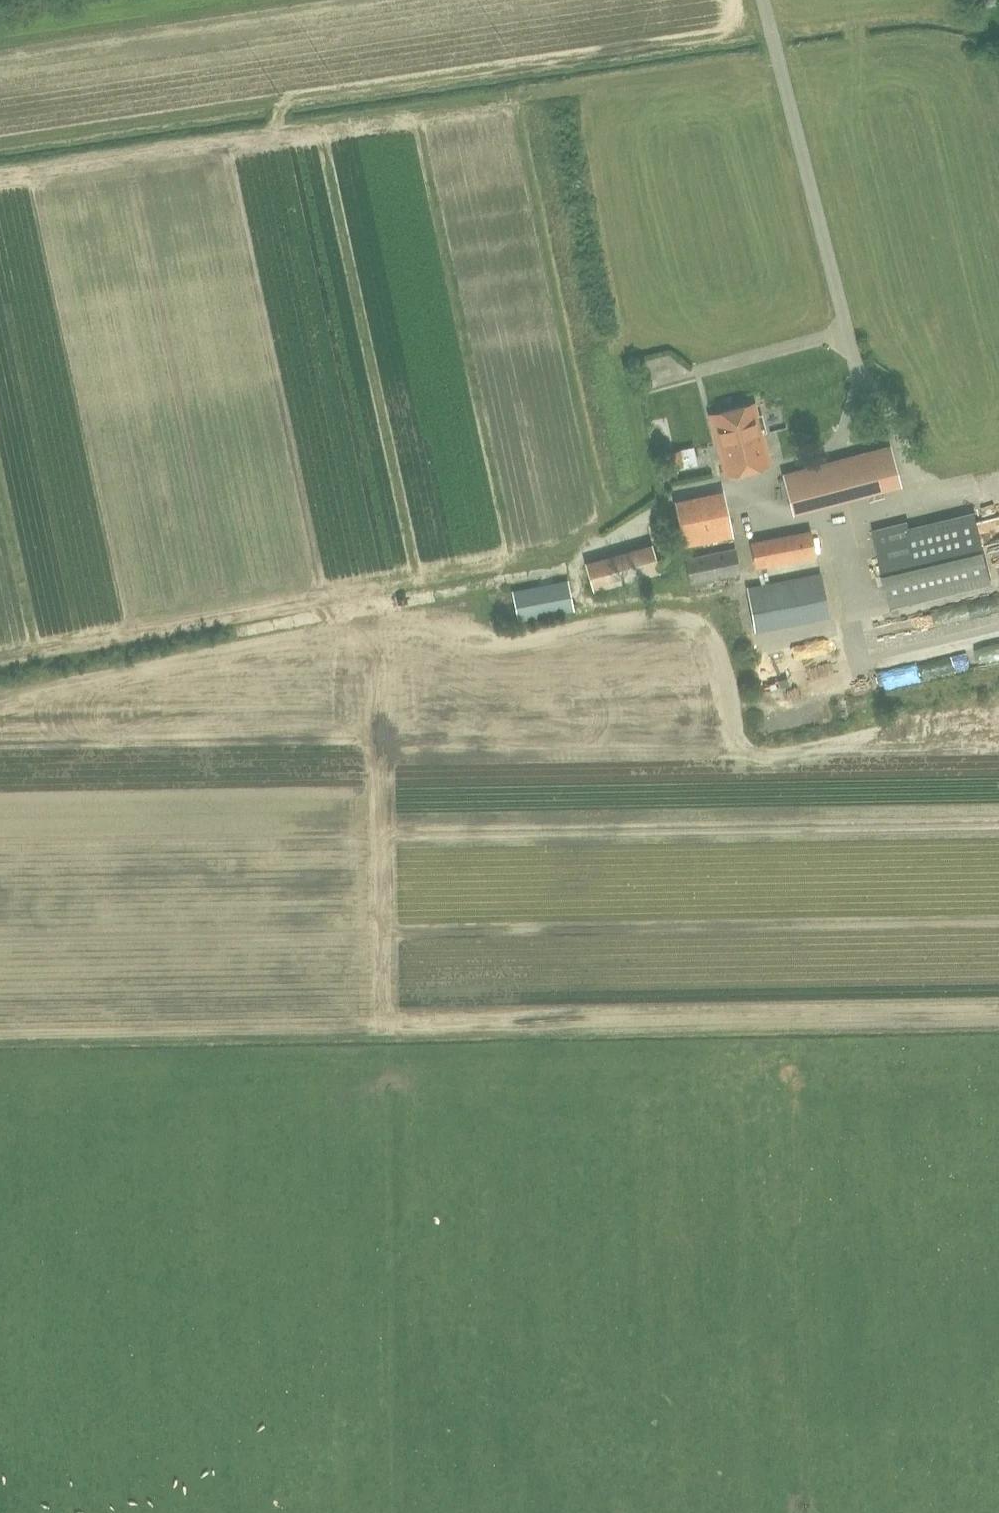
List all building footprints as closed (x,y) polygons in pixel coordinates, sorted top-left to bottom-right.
[(770,464),(762,436),(761,431),(765,430),(761,414),(757,415),(753,402),(711,414),(727,476),(770,464)] [(793,517),(902,496),(894,454),(785,475),(793,517)] [(732,537),(722,490),(673,500),(684,547),(732,537)] [(909,521),(874,530),(893,604),(992,579),(976,512),(910,528),(909,521)] [(751,540),(756,568),(817,556),(811,528),(751,540)] [(659,572),(658,566),(652,543),(585,562),(594,592),(659,572)] [(691,585),(740,574),(735,549),(685,560),(691,585)] [(518,620),(573,608),(567,580),(512,592),(518,620)] [(794,611),(839,610),(838,593),(793,595),(794,611)] [(779,633),(766,636),(770,651),(783,647),(779,633)] [(997,668),(993,644),(926,655),(930,680),(997,668)] [(776,702),(778,711),(797,708),(796,699),(776,702)]
